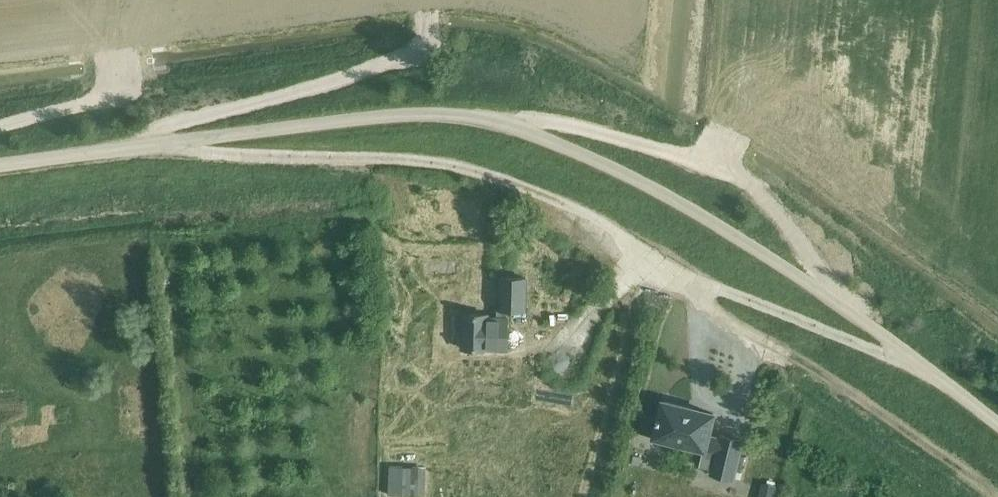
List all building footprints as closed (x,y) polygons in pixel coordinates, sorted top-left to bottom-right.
[(464,313),(463,348),(507,349),(508,317),(507,317),(508,309),(525,310),(526,278),(501,277),(500,308),(497,308),(497,317),(488,317),(488,314),(464,313)] [(656,419),(658,419),(654,436),(704,448),(699,465),(712,468),(711,473),(733,478),(742,439),(721,434),(720,438),(708,435),(714,413),(711,412),(711,413),(693,409),(693,408),(663,400),(659,415),(657,415),(656,419)] [(633,455),(630,464),(639,466),(641,458),(633,455)] [(390,468),(390,495),(423,496),(424,469),(390,468)] [(778,476),(778,492),(791,491),(790,476),(778,476)] [(777,487),(762,483),(759,496),(775,496),(777,487)]
